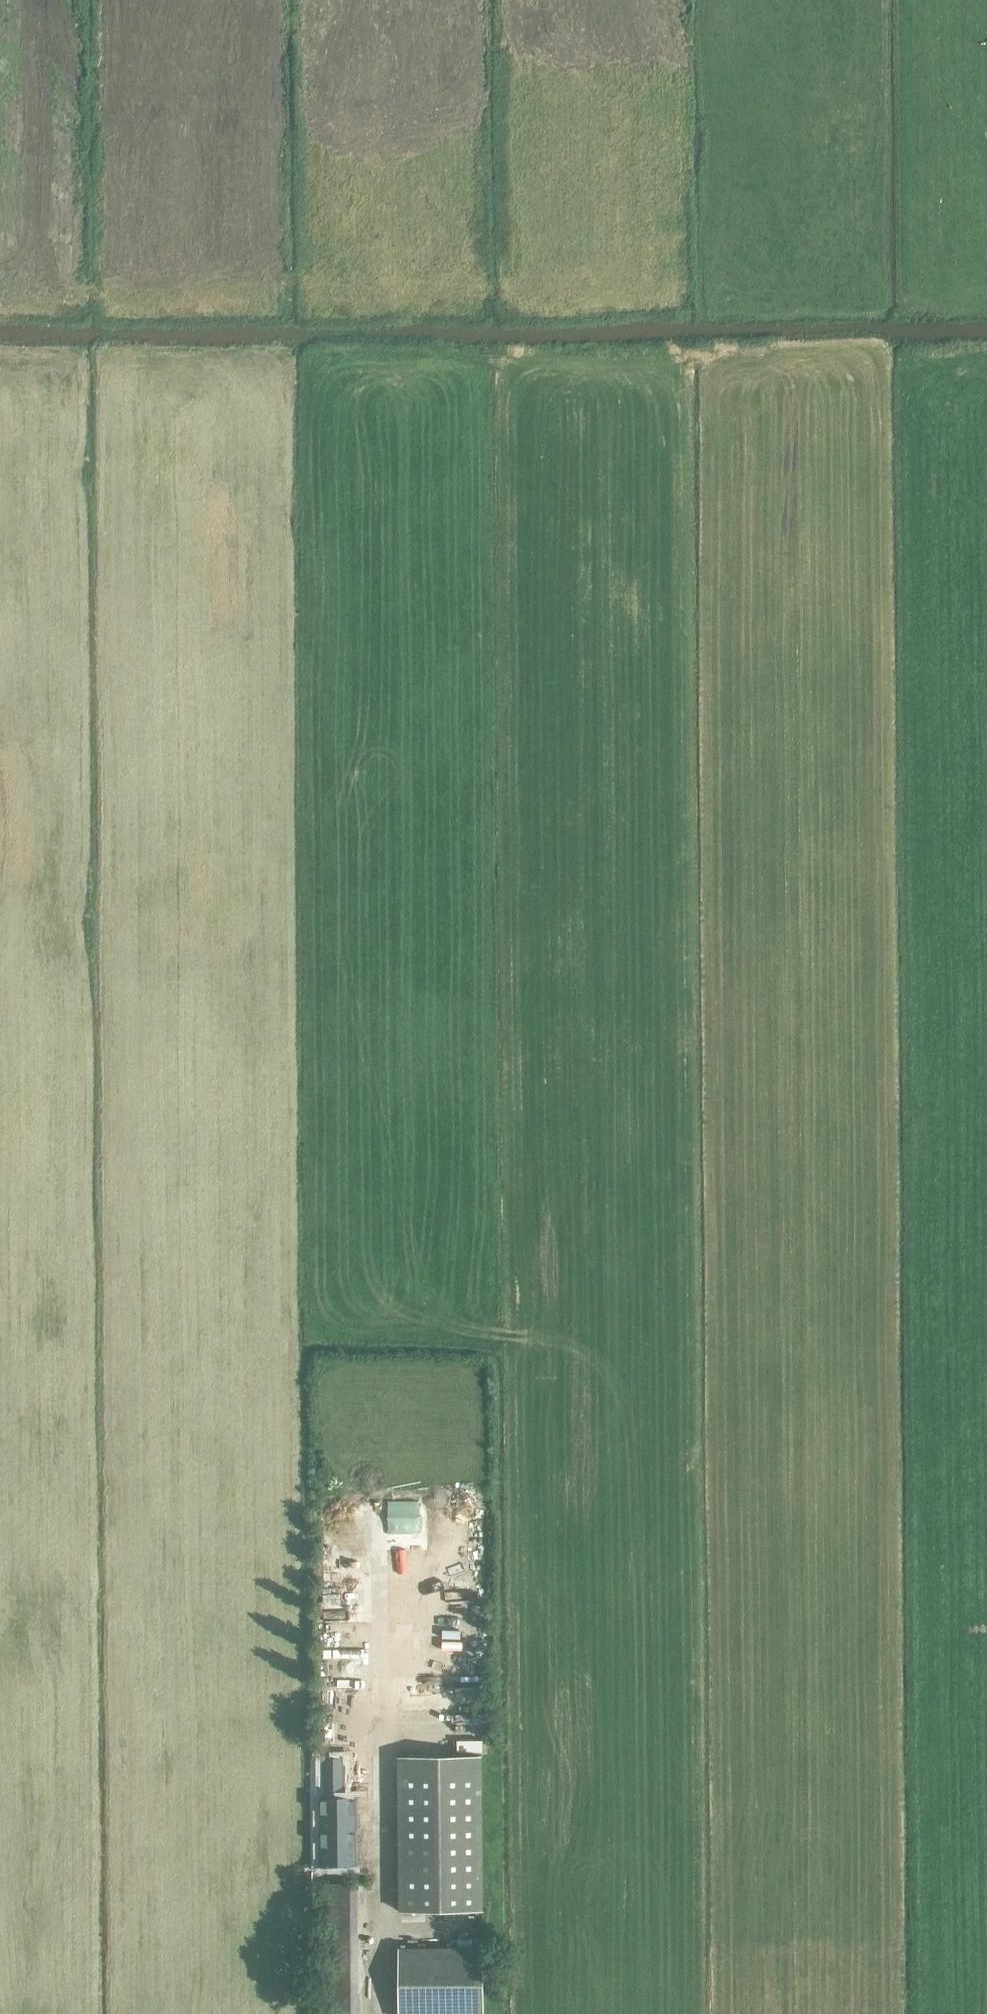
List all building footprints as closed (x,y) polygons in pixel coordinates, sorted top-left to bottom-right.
[(399,1758),(400,1911),(483,1910),(481,1757),(399,1758)] [(322,1870),(358,1870),(358,1810),(345,1810),(345,1770),(326,1770),(326,1810),(322,1810),(322,1870)] [(484,1948),(401,1949),(401,2013),(485,2013),(484,1948)] [(359,1963),(325,1963),(326,2013),(359,2013),(359,1963)]
